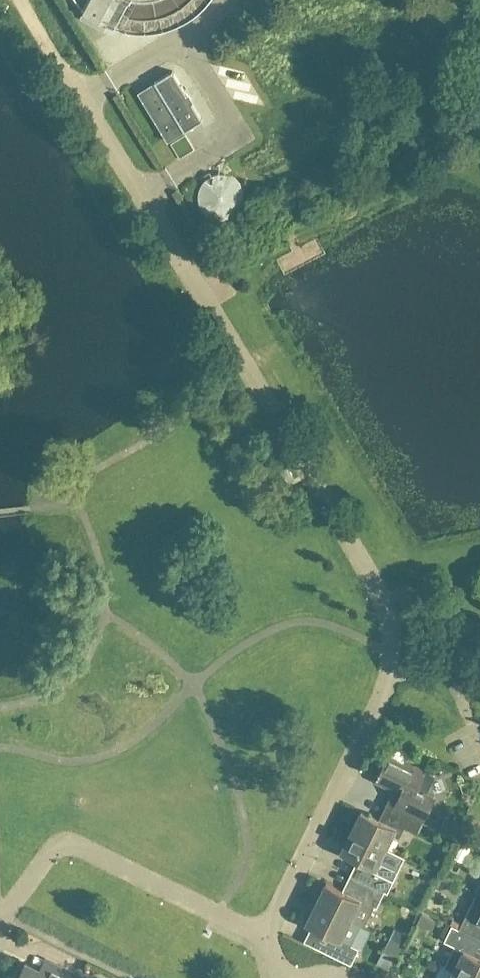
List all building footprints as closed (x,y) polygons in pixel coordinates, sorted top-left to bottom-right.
[(168,142),(184,132),(185,133),(203,122),(173,72),(155,83),(155,84),(139,94),(168,142)] [(231,177),(226,176),(221,176),(216,176),(213,177),(209,179),(205,183),(202,187),(200,191),(199,196),(198,201),(199,205),(201,210),(203,214),(207,218),(211,220),(216,222),(220,223),(225,223),(229,222),(233,220),(237,217),(241,214),(242,211),(244,207),(245,202),(246,198),(245,194),(244,190),(242,187),(240,184),(237,181),(234,179),(231,177)] [(405,764),(402,763),(406,754),(405,751),(398,748),(395,749),(391,757),(389,756),(376,781),(401,793),(395,808),(423,822),(435,798),(424,792),(433,775),(406,762),(405,764)] [(362,811),(352,831),(386,848),(393,835),(401,839),(406,829),(417,834),(423,822),(395,808),(387,823),(362,811)] [(367,864),(359,880),(385,892),(388,893),(398,872),(379,863),(386,848),(352,831),(342,852),(367,864)] [(365,927),(375,907),(377,908),(385,892),(359,880),(358,879),(350,895),(327,883),(317,903),(361,925),(365,927)] [(477,893),(471,905),(467,913),(460,929),(479,939),(479,895),(477,893)] [(359,949),(351,945),(361,925),(317,903),(306,924),(330,935),(323,951),(352,965),(359,949)] [(455,946),(445,966),(454,971),(469,977),(479,977),(479,958),(473,955),(479,942),(479,939),(460,929),(452,926),(444,942),(455,946)] [(39,970),(26,964),(19,977),(79,977),(80,976),(45,959),(39,970)]
